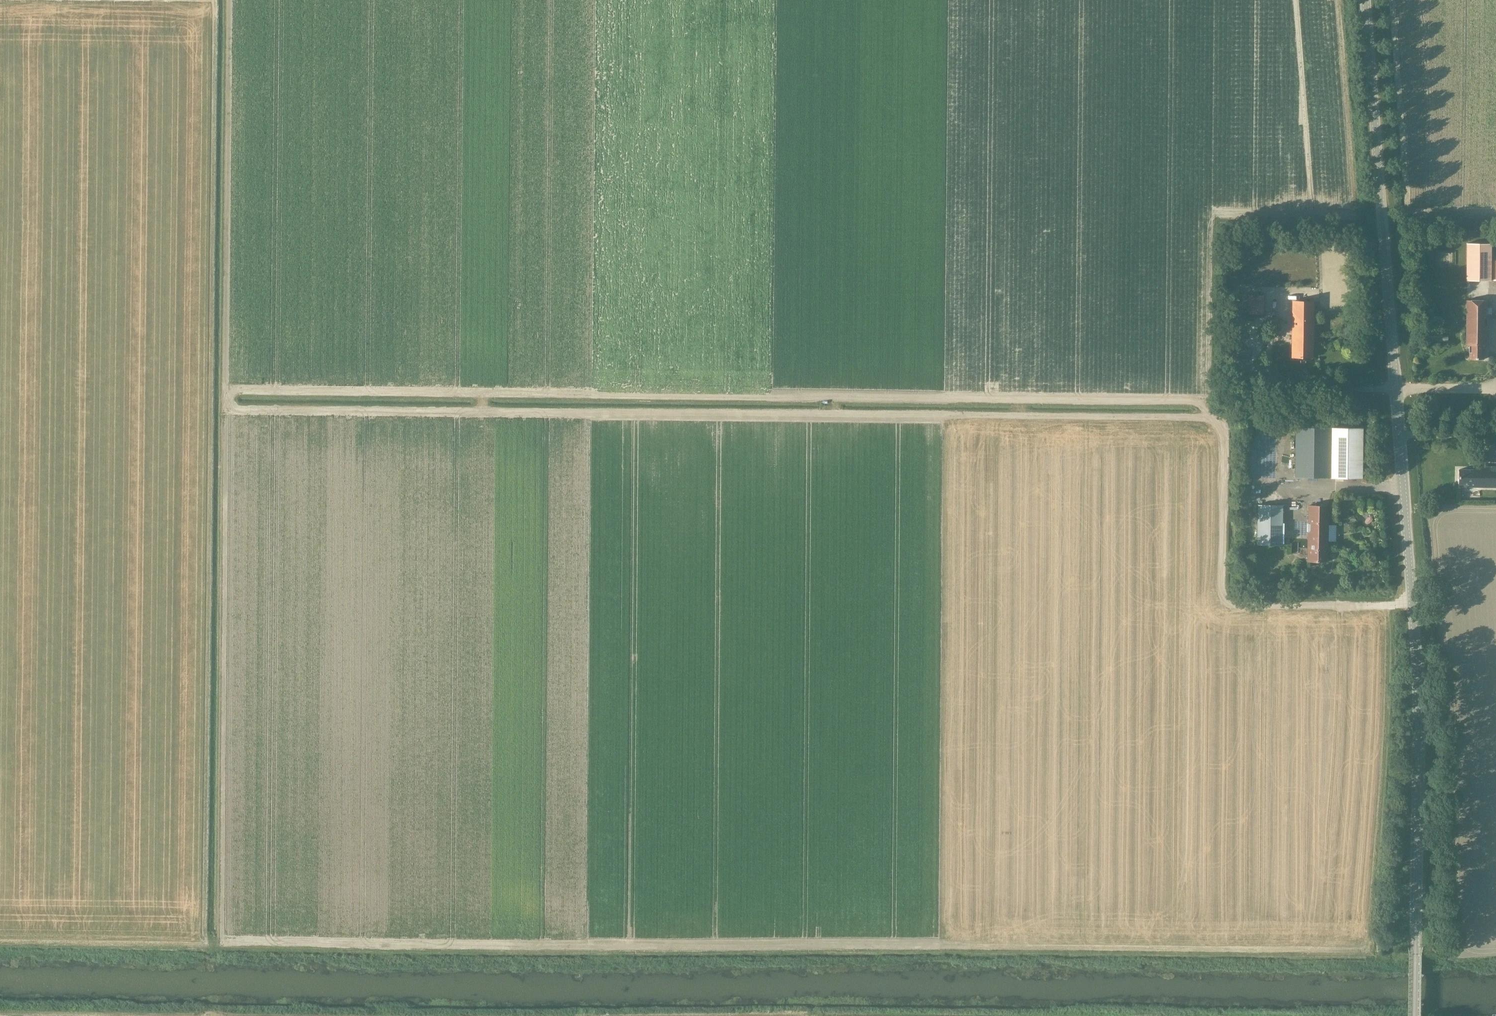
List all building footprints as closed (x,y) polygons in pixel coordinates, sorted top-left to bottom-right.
[(1491,280),(1491,244),(1467,243),(1466,280),(1491,280)] [(1487,318),(1487,300),(1467,300),(1467,344),(1469,344),(1469,358),(1478,359),(1483,359),(1484,359),(1484,348),(1487,348),(1487,326),(1487,318)] [(1293,328),(1292,357),(1312,357),(1313,301),(1293,301),(1293,319),(1292,319),(1292,328),(1293,328)] [(1296,426),(1295,477),(1362,478),(1363,428),(1296,426)] [(1469,487),(1495,487),(1495,467),(1491,466),(1491,467),(1473,467),(1473,470),(1459,470),(1459,479),(1458,479),(1458,483),(1458,484),(1469,484),(1469,487)] [(1282,545),(1283,505),(1257,505),(1256,545),(1282,545)] [(1308,531),(1307,561),(1327,562),(1329,506),(1309,505),(1308,523),(1307,531),(1308,531)]
